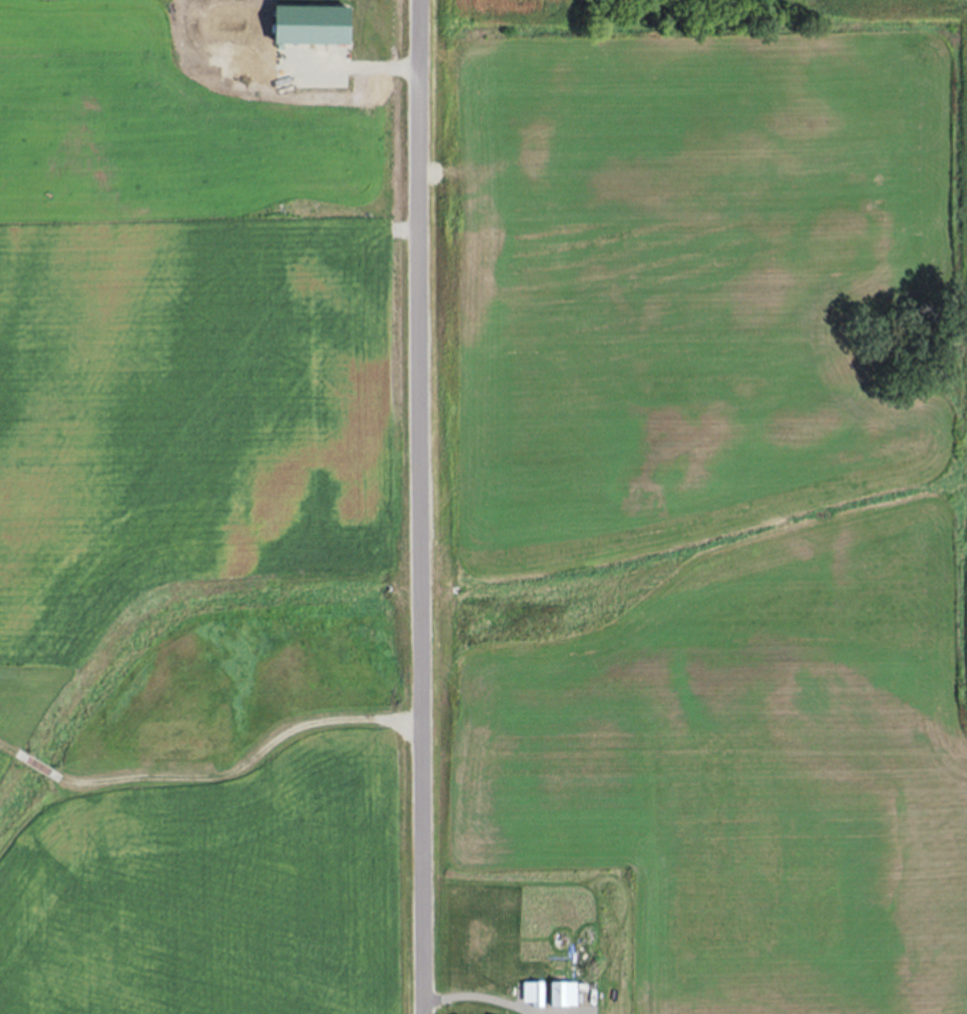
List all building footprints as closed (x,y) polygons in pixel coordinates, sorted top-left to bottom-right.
[(350,8),(274,6),(273,44),(349,45),(350,8)] [(542,982),(542,1007),(530,1007),(530,1002),(521,1003),(521,983),(530,983),(530,982),(542,982)] [(574,983),(574,1006),(565,1006),(565,1007),(548,1006),(549,982),(565,982),(565,983),(574,983)]
